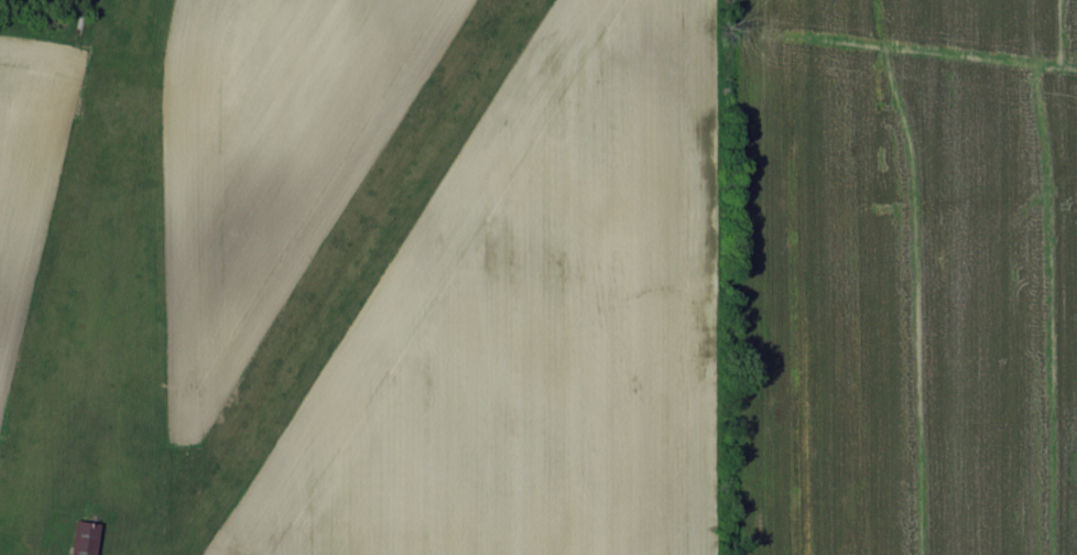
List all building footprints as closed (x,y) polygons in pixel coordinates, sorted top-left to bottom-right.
[(99,525),(95,554),(69,554),(74,522),(99,525)]
